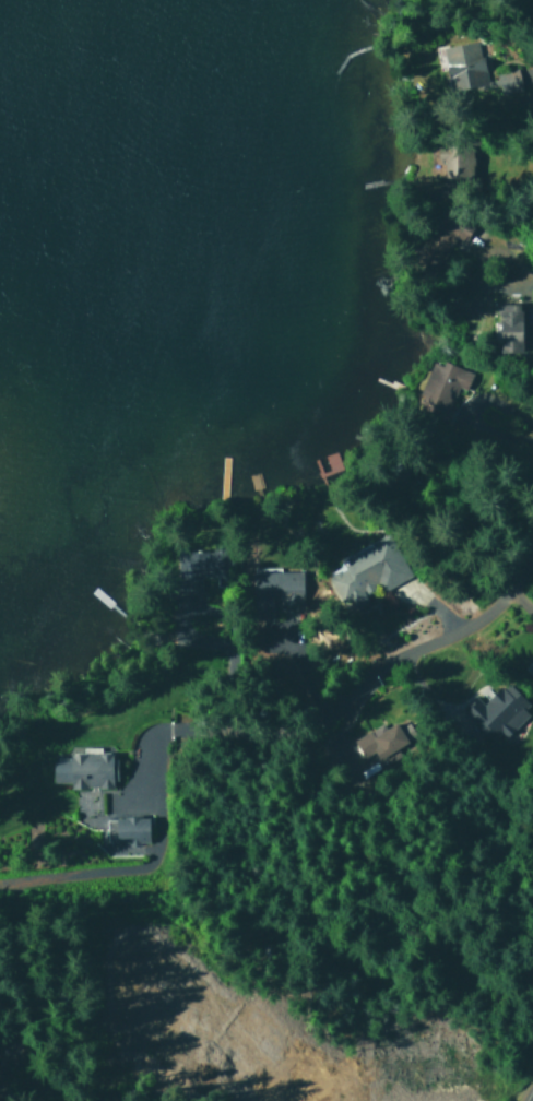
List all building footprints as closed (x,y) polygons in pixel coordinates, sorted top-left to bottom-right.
[(485,77),(477,40),(438,48),(445,85),(485,77)] [(436,144),(437,159),(443,159),(443,176),(469,175),(468,144),(436,144)] [(454,240),(460,244),(474,223),(444,205),(413,255),(436,270),(454,240)] [(492,341),(507,340),(508,351),(521,350),(519,302),(496,303),(497,321),(491,322),(492,341)] [(471,373),(441,361),(439,364),(431,361),(415,397),(448,410),(457,388),(464,391),(471,373)] [(410,575),(388,533),(328,564),(350,609),(366,601),(362,594),(376,587),(378,591),(410,575)] [(179,576),(206,575),(205,550),(178,551),(179,576)] [(300,571),(251,572),(252,617),(274,616),(273,605),(301,604),(300,571)] [(530,712),(515,695),(512,697),(502,685),(479,703),(475,698),(450,719),(463,735),(475,726),(491,745),(530,712)] [(346,743),(361,767),(402,741),(387,717),(346,743)] [(51,783),(68,782),(68,788),(114,788),(114,753),(67,754),(67,758),(51,758),(51,783)] [(104,817),(104,843),(147,842),(147,816),(104,817)]
